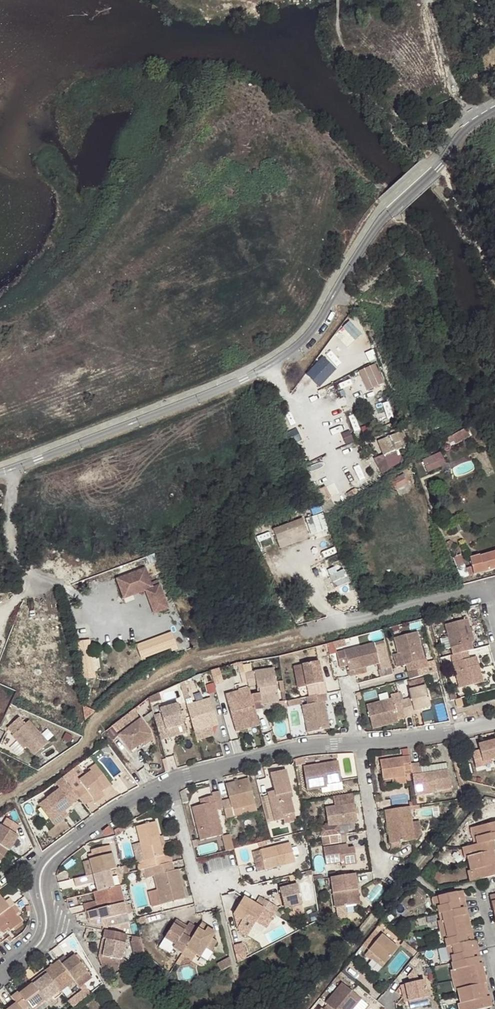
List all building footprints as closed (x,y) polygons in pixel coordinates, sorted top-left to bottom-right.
[(346,340),(354,335),(350,329),(342,334),(346,340)] [(456,443),(474,434),(470,427),(452,436),(456,443)] [(402,448),(413,444),(407,429),(380,440),(392,467),(407,461),(402,448)] [(425,458),(431,472),(450,463),(444,449),(425,458)] [(397,487),(408,482),(405,475),(394,481),(397,487)] [(327,512),(276,526),(281,544),(332,529),(327,512)] [(485,572),(483,564),(474,567),(474,568),(466,570),(457,546),(451,548),(462,579),(485,572)] [(483,564),(485,572),(494,569),(494,557),(482,561),(483,564)] [(126,598),(148,591),(155,613),(172,608),(158,564),(119,576),(126,598)] [(348,571),(327,577),(332,591),(352,584),(348,571)] [(470,653),(476,652),(474,644),(476,643),(471,620),(448,626),(454,649),(456,657),(470,653)] [(398,639),(402,655),(406,654),(409,667),(411,666),(414,674),(434,669),(432,660),(429,661),(422,633),(398,639)] [(181,634),(160,638),(162,648),(183,644),(181,634)] [(350,667),(352,673),(368,669),(382,665),(377,645),(339,654),(342,669),(350,667)] [(456,657),(454,657),(462,689),(481,685),(477,669),(482,667),(480,658),(473,660),(470,653),(456,657)] [(325,685),(321,663),(305,666),(309,688),(325,685)] [(486,684),(482,667),(477,669),(481,685),(486,684)] [(224,669),(215,672),(219,686),(228,683),(224,669)] [(352,673),(353,678),(369,673),(368,669),(352,673)] [(248,674),(252,688),(260,686),(262,696),(264,708),(265,707),(283,705),(278,671),(248,674)] [(414,699),(404,701),(408,718),(418,716),(417,712),(425,711),(434,709),(429,687),(412,691),(414,699)] [(254,698),(252,691),(228,697),(236,726),(260,720),(258,711),(254,698)] [(404,701),(402,694),(394,695),(395,701),(370,706),(376,731),(401,725),(400,721),(408,719),(408,718),(404,701)] [(329,695),(308,699),(309,706),(304,707),(310,735),(331,731),(328,717),(326,704),(330,703),(329,695)] [(262,696),(254,698),(258,711),(265,710),(265,707),(264,708),(262,696)] [(303,700),(290,702),(292,710),(304,707),(303,700)] [(214,701),(190,707),(197,733),(215,728),(221,727),(214,701)] [(164,715),(157,717),(163,741),(171,739),(170,735),(169,731),(176,729),(187,726),(181,705),(162,710),(164,715)] [(96,712),(82,706),(84,720),(96,712)] [(116,728),(120,733),(124,729),(133,720),(140,714),(138,711),(116,728)] [(27,746),(34,754),(48,740),(21,713),(6,729),(13,735),(14,734),(27,746)] [(124,729),(120,733),(122,737),(145,721),(140,714),(133,720),(124,729)] [(336,715),(328,717),(331,731),(338,730),(336,715)] [(238,734),(262,727),(260,720),(236,726),(238,734)] [(145,721),(122,737),(135,754),(155,739),(153,732),(145,721)] [(197,733),(200,742),(217,737),(215,728),(197,733)] [(24,749),(27,746),(14,734),(13,735),(12,736),(24,749)] [(494,762),(494,742),(482,745),(483,751),(474,752),(479,769),(488,767),(487,764),(494,762)] [(413,765),(412,757),(382,762),(385,782),(393,781),(408,779),(407,773),(414,772),(413,765)] [(91,760),(84,765),(87,769),(94,764),(91,760)] [(327,785),(331,785),(346,783),(343,763),(308,768),(311,791),(327,789),(327,785)] [(423,763),(413,765),(414,772),(418,796),(438,793),(438,791),(444,790),(445,795),(455,793),(453,779),(452,779),(451,771),(450,771),(425,776),(424,768),(423,763)] [(424,768),(425,776),(450,771),(449,764),(424,768)] [(83,800),(88,807),(96,800),(106,793),(115,787),(99,765),(91,770),(85,774),(87,777),(82,781),(86,788),(78,794),(83,800)] [(75,772),(66,778),(71,785),(74,788),(82,781),(75,772)] [(286,819),(298,816),(293,796),(295,796),(289,773),(273,776),(278,794),(271,795),(279,825),(287,822),(286,819)] [(65,779),(57,785),(62,791),(42,806),(55,823),(69,812),(75,808),(74,806),(83,800),(78,794),(74,788),(71,785),(66,778),(65,779)] [(408,779),(393,781),(395,787),(409,785),(408,779)] [(252,781),(228,786),(232,801),(225,803),(227,812),(229,820),(237,818),(235,812),(258,806),(252,781)] [(109,797),(106,793),(96,800),(99,804),(109,797)] [(220,813),(227,812),(225,803),(222,793),(214,795),(215,798),(206,800),(207,807),(203,808),(195,810),(203,843),(226,837),(220,813)] [(358,803),(328,808),(332,827),(361,823),(358,803)] [(258,806),(235,812),(237,818),(259,813),(258,806)] [(418,841),(413,807),(387,811),(389,820),(392,819),(393,830),(390,830),(394,850),(404,848),(403,843),(418,841)] [(69,812),(55,823),(58,828),(73,817),(69,812)] [(13,850),(22,835),(17,832),(23,824),(11,818),(7,825),(4,824),(0,831),(0,842),(8,847),(13,850)] [(147,871),(176,864),(174,855),(167,857),(159,823),(139,828),(147,862),(142,864),(144,872),(147,871)] [(477,828),(479,838),(477,838),(478,845),(468,847),(471,858),(468,858),(471,872),(474,872),(476,882),(494,877),(494,824),(477,828)] [(109,826),(103,830),(106,835),(112,830),(109,826)] [(350,835),(333,838),(334,846),(351,844),(350,835)] [(6,855),(4,854),(8,847),(0,842),(0,858),(6,855)] [(268,873),(290,867),(297,861),(293,846),(262,854),(268,873)] [(8,856),(13,850),(8,847),(4,854),(6,855),(8,856)] [(119,871),(113,847),(95,852),(96,855),(97,861),(93,862),(96,876),(113,872),(119,871)] [(343,851),(342,847),(326,850),(329,867),(344,865),(345,868),(361,866),(358,849),(352,850),(343,851)] [(90,878),(96,876),(93,862),(85,863),(88,878),(90,878)] [(178,873),(176,864),(147,871),(149,881),(157,879),(165,907),(190,901),(183,872),(178,873)] [(117,890),(113,872),(96,876),(97,885),(100,894),(103,893),(117,890)] [(361,891),(358,876),(334,880),(339,910),(343,909),(354,908),(361,907),(358,892),(361,891)] [(88,878),(76,881),(78,889),(93,886),(90,878),(88,878)] [(87,907),(88,915),(90,915),(126,905),(122,888),(117,890),(103,893),(106,903),(99,904),(87,907)] [(307,905),(305,895),(300,888),(283,891),(286,909),(307,905)] [(0,890),(0,917),(15,906),(18,903),(13,897),(7,900),(0,890)] [(439,897),(441,907),(439,908),(442,922),(445,921),(447,931),(449,940),(446,941),(448,948),(453,947),(456,956),(452,956),(454,972),(458,971),(460,980),(462,990),(458,991),(462,1005),(465,1005),(466,1008),(490,1008),(494,1008),(478,941),(476,942),(465,891),(439,897)] [(100,894),(97,895),(99,904),(106,903),(103,893),(100,894)] [(441,907),(439,897),(433,899),(436,908),(439,908),(441,907)] [(267,913),(276,919),(281,912),(263,900),(258,908),(267,913)] [(258,908),(247,901),(236,919),(245,925),(239,934),(250,941),(267,913),(258,908)] [(128,915),(126,905),(90,915),(93,927),(105,929),(105,925),(109,925),(111,930),(121,928),(120,921),(123,917),(128,915)] [(0,917),(0,923),(6,931),(12,928),(14,930),(26,921),(15,906),(0,917)] [(344,919),(355,918),(354,908),(343,909),(344,919)] [(186,935),(188,930),(178,923),(175,928),(186,935)] [(184,957),(199,932),(190,926),(188,930),(186,935),(175,928),(166,941),(176,948),(175,951),(184,957)] [(218,937),(202,927),(199,932),(184,957),(183,959),(193,965),(197,959),(202,962),(208,952),(214,956),(220,945),(215,942),(218,937)] [(132,938),(138,954),(148,950),(142,934),(132,938)] [(130,939),(112,935),(111,943),(109,943),(107,953),(106,961),(122,964),(126,961),(130,939)] [(378,956),(389,964),(402,949),(384,935),(368,955),(374,961),(376,959),(378,956)] [(67,956),(61,961),(77,981),(88,973),(90,972),(78,956),(71,961),(67,956)] [(386,967),(389,964),(378,956),(376,959),(386,967)] [(77,981),(61,961),(47,972),(50,975),(63,992),(77,981)] [(417,970),(411,977),(414,984),(408,985),(411,1003),(430,999),(426,981),(423,982),(417,970)] [(458,971),(454,972),(452,972),(454,982),(460,980),(458,971)] [(50,975),(47,972),(33,982),(35,985),(36,986),(50,975)] [(88,973),(77,981),(83,988),(94,980),(88,973)] [(55,999),(63,992),(50,975),(36,986),(48,1001),(49,1003),(55,999)] [(35,985),(33,982),(20,992),(21,995),(35,985)] [(327,1002),(331,1005),(335,1008),(355,1008),(364,998),(344,982),(327,1002)] [(13,998),(18,1004),(22,1008),(29,1008),(31,1008),(32,1008),(37,1008),(48,1001),(36,986),(35,985),(21,995),(20,992),(13,998)] [(66,995),(63,992),(55,999),(57,1002),(66,995)] [(411,1003),(412,1008),(417,1008),(432,1006),(430,999),(411,1003)] [(51,1006),(49,1003),(48,1001),(37,1008),(47,1008),(51,1006)]
